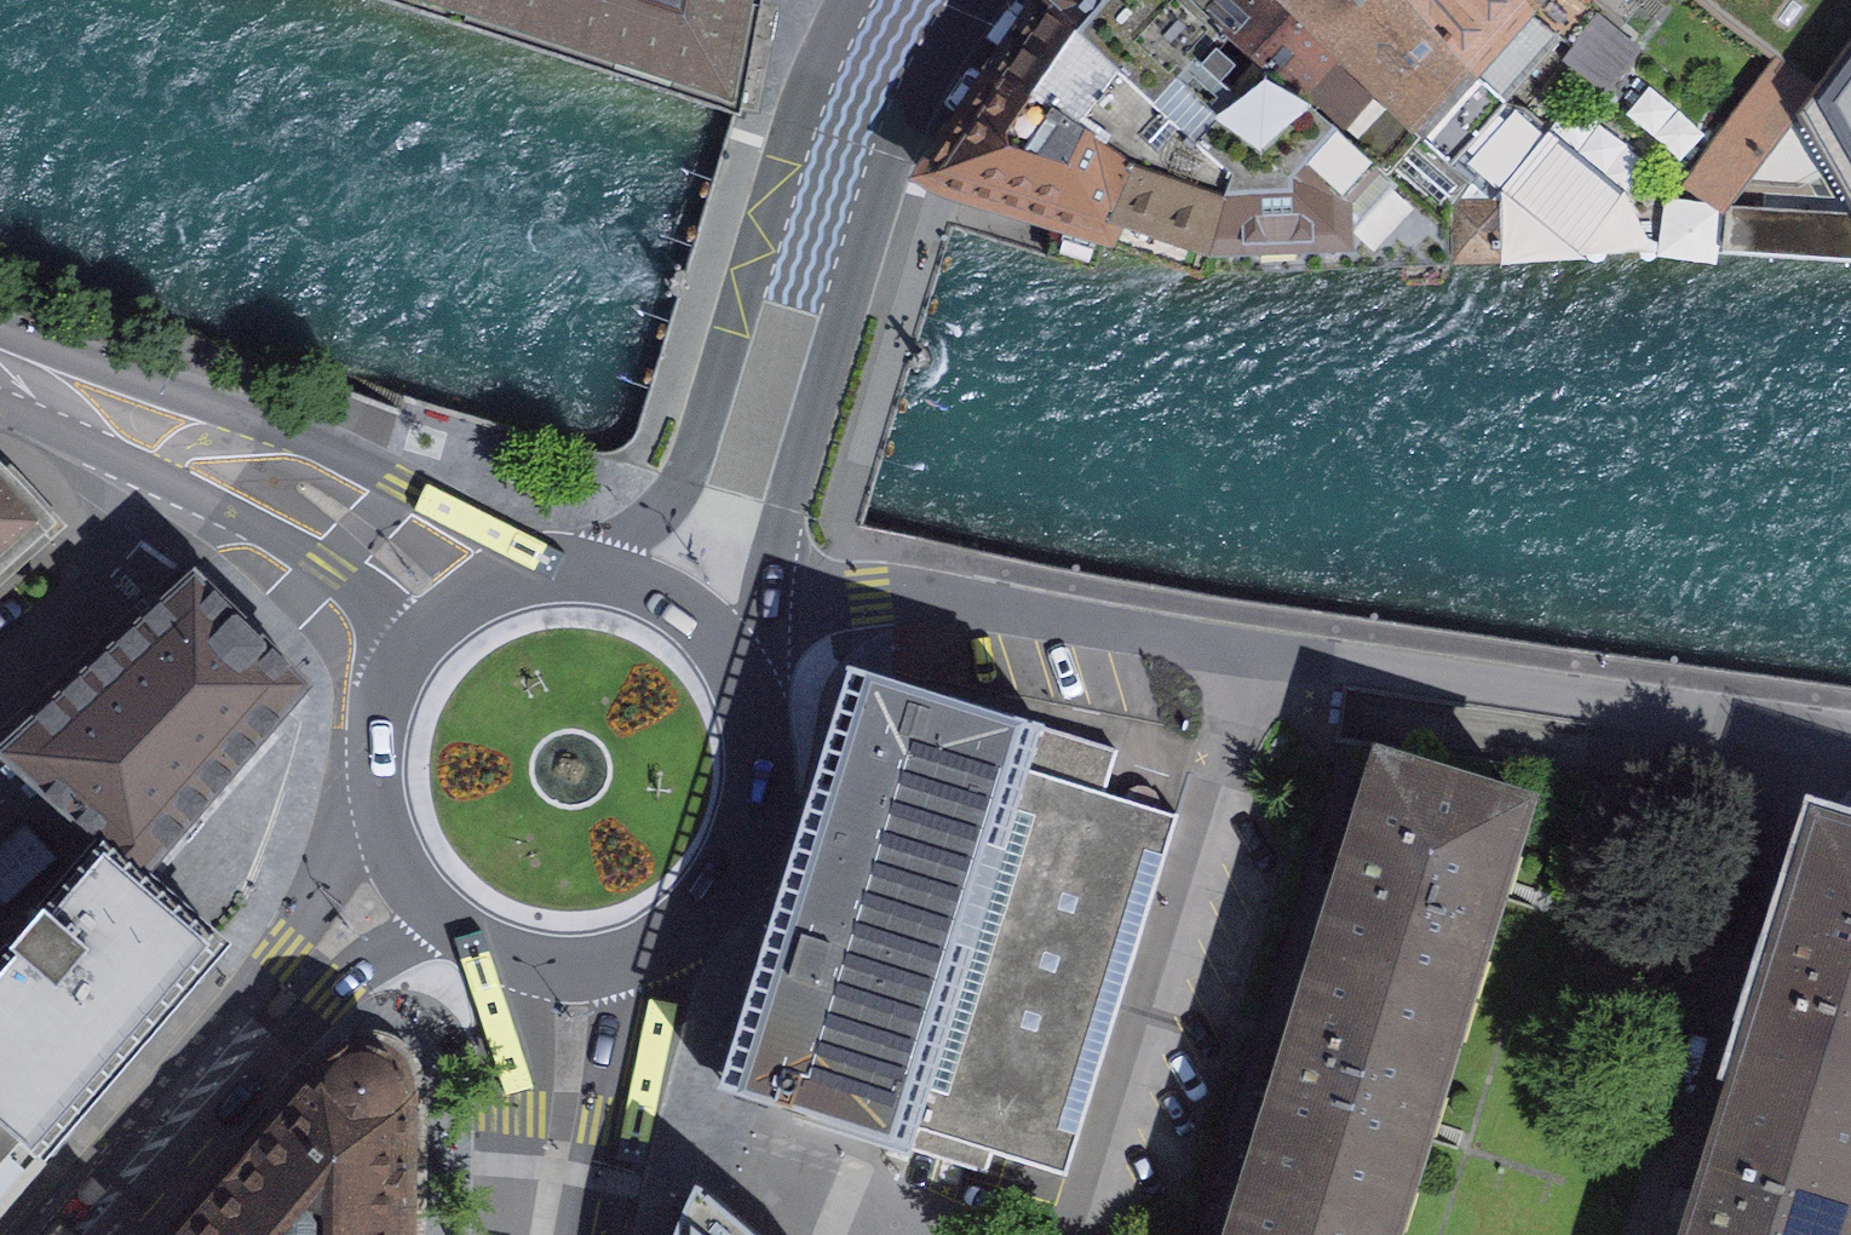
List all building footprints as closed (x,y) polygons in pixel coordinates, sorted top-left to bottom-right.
[(737,116),(748,43),(757,6),(759,6),(760,0),(377,0),(737,116)] [(1047,6),(1077,35),(1232,180),(1205,271),(1443,263),(1443,225),(1424,211),(1373,169),(1335,137),(1239,49),(1210,23),(1186,0),(1052,0),(1047,6)] [(1210,23),(1239,49),(1335,137),(1373,169),(1424,211),(1443,225),(1454,232),(1454,207),(1472,185),(1448,164),(1412,134),(1377,103),(1323,47),(1277,0),(1186,0),(1210,23)] [(1323,47),(1377,103),(1412,134),(1448,164),(1502,102),(1441,50),(1396,0),(1277,0),(1323,47)] [(1441,50),(1502,102),(1558,38),(1511,0),(1396,0),(1441,50)] [(1558,38),(1573,50),(1600,16),(1602,13),(1587,0),(1511,0),(1558,38)] [(1602,13),(1600,16),(1617,31),(1644,0),(1587,0),(1602,13)] [(1728,22),(1818,88),(1850,44),(1850,0),(1703,0),(1728,22)] [(1047,6),(997,77),(1031,101),(1132,171),(1104,238),(1186,267),(1205,271),(1232,180),(1077,35),(1047,6)] [(1634,45),(1617,31),(1600,16),(1573,50),(1563,61),(1599,90),(1634,45)] [(1818,88),(1816,91),(1796,117),(1850,212),(1850,44),(1818,88)] [(1816,91),(1780,63),(1731,127),(1768,155),(1796,117),(1816,91)] [(997,77),(927,178),(943,185),(965,194),(1057,223),(1104,238),(1132,171),(1031,101),(997,77)] [(1768,155),(1731,127),(1689,182),(1726,210),(1768,155)] [(1454,232),(1454,259),(1502,259),(1502,207),(1454,207),(1454,232)] [(38,525),(0,486),(0,559),(38,525)] [(0,754),(0,755),(105,842),(143,876),(309,687),(195,576),(0,754)] [(875,675),(850,667),(760,955),(718,1091),(986,1173),(1118,750),(875,675)] [(1382,761),(1322,953),(1462,997),(1522,805),(1382,761)] [(1740,1079),(1850,1114),(1850,834),(1821,825),(1740,1079)] [(224,945),(143,876),(105,842),(0,963),(0,1120),(41,1155),(224,945)] [(1322,953),(1250,1184),(1390,1227),(1462,997),(1322,953)] [(179,1234),(402,1234),(403,1196),(404,1141),(405,1087),(401,1071),(391,1058),(379,1049),(360,1046),(345,1049),(331,1058),(179,1234)] [(1691,1234),(1843,1234),(1850,1210),(1850,1114),(1740,1079),(1691,1234)] [(8,1193),(41,1155),(0,1120),(0,1202),(8,1193)] [(1234,1234),(1388,1234),(1390,1227),(1250,1184),(1234,1234)] [(695,1185),(681,1217),(675,1234),(754,1234),(695,1185)]
